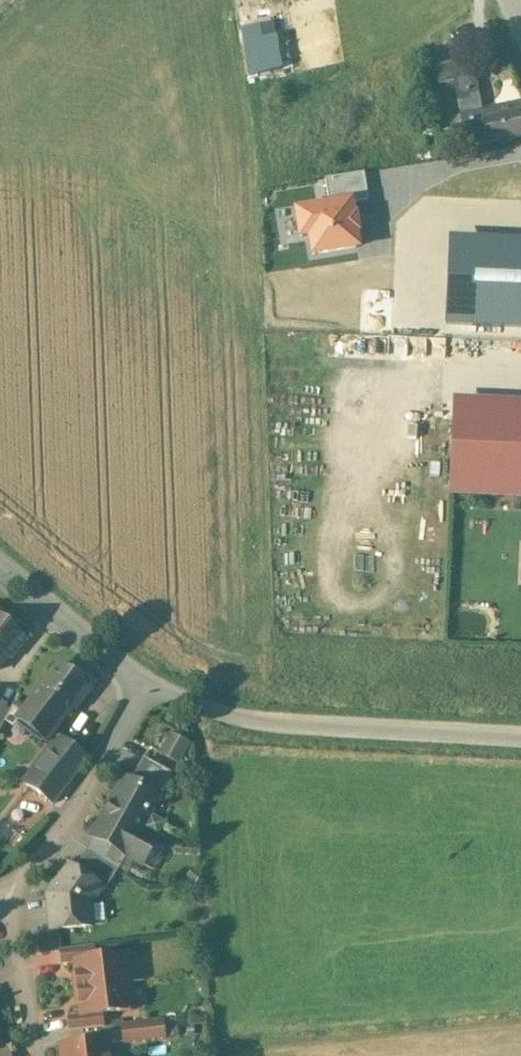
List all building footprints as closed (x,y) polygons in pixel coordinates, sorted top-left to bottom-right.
[(240,18),(244,43),(269,40),(265,15),(240,18)] [(275,43),(245,46),(247,78),(262,76),(261,62),(278,60),(275,43)] [(444,97),(458,95),(478,91),(473,62),(438,67),(444,97)] [(478,91),(458,95),(467,149),(520,137),(520,112),(509,114),(507,105),(492,107),(493,110),(482,112),(478,91)] [(450,492),(520,496),(520,407),(454,404),(450,492)] [(0,620),(0,664),(7,655),(10,657),(24,640),(0,620)] [(58,666),(17,719),(46,741),(73,706),(75,708),(89,690),(58,666)] [(185,761),(195,738),(172,729),(163,752),(185,761)] [(58,738),(24,783),(53,805),(88,760),(58,738)] [(169,775),(144,760),(131,784),(156,798),(169,775)] [(131,784),(124,780),(113,800),(116,802),(113,807),(109,808),(107,812),(108,816),(106,820),(103,819),(93,836),(94,837),(126,855),(141,864),(154,840),(142,833),(152,815),(148,813),(156,798),(131,784)] [(126,855),(94,837),(88,849),(118,869),(126,855)] [(88,849),(87,849),(74,870),(101,888),(100,889),(104,891),(118,869),(88,849)] [(74,870),(67,865),(48,895),(51,930),(91,926),(89,905),(100,889),(101,888),(74,870)] [(93,946),(60,950),(62,965),(74,964),(74,962),(94,959),(93,946)] [(94,959),(74,962),(74,964),(76,981),(74,981),(76,998),(78,998),(80,1015),(81,1017),(101,1014),(133,1010),(126,956),(94,959)] [(101,1014),(81,1017),(80,1015),(68,1017),(70,1031),(103,1027),(101,1014)] [(161,1020),(122,1025),(124,1045),(163,1040),(161,1020)] [(61,1046),(62,1055),(108,1055),(106,1041),(61,1046)]
